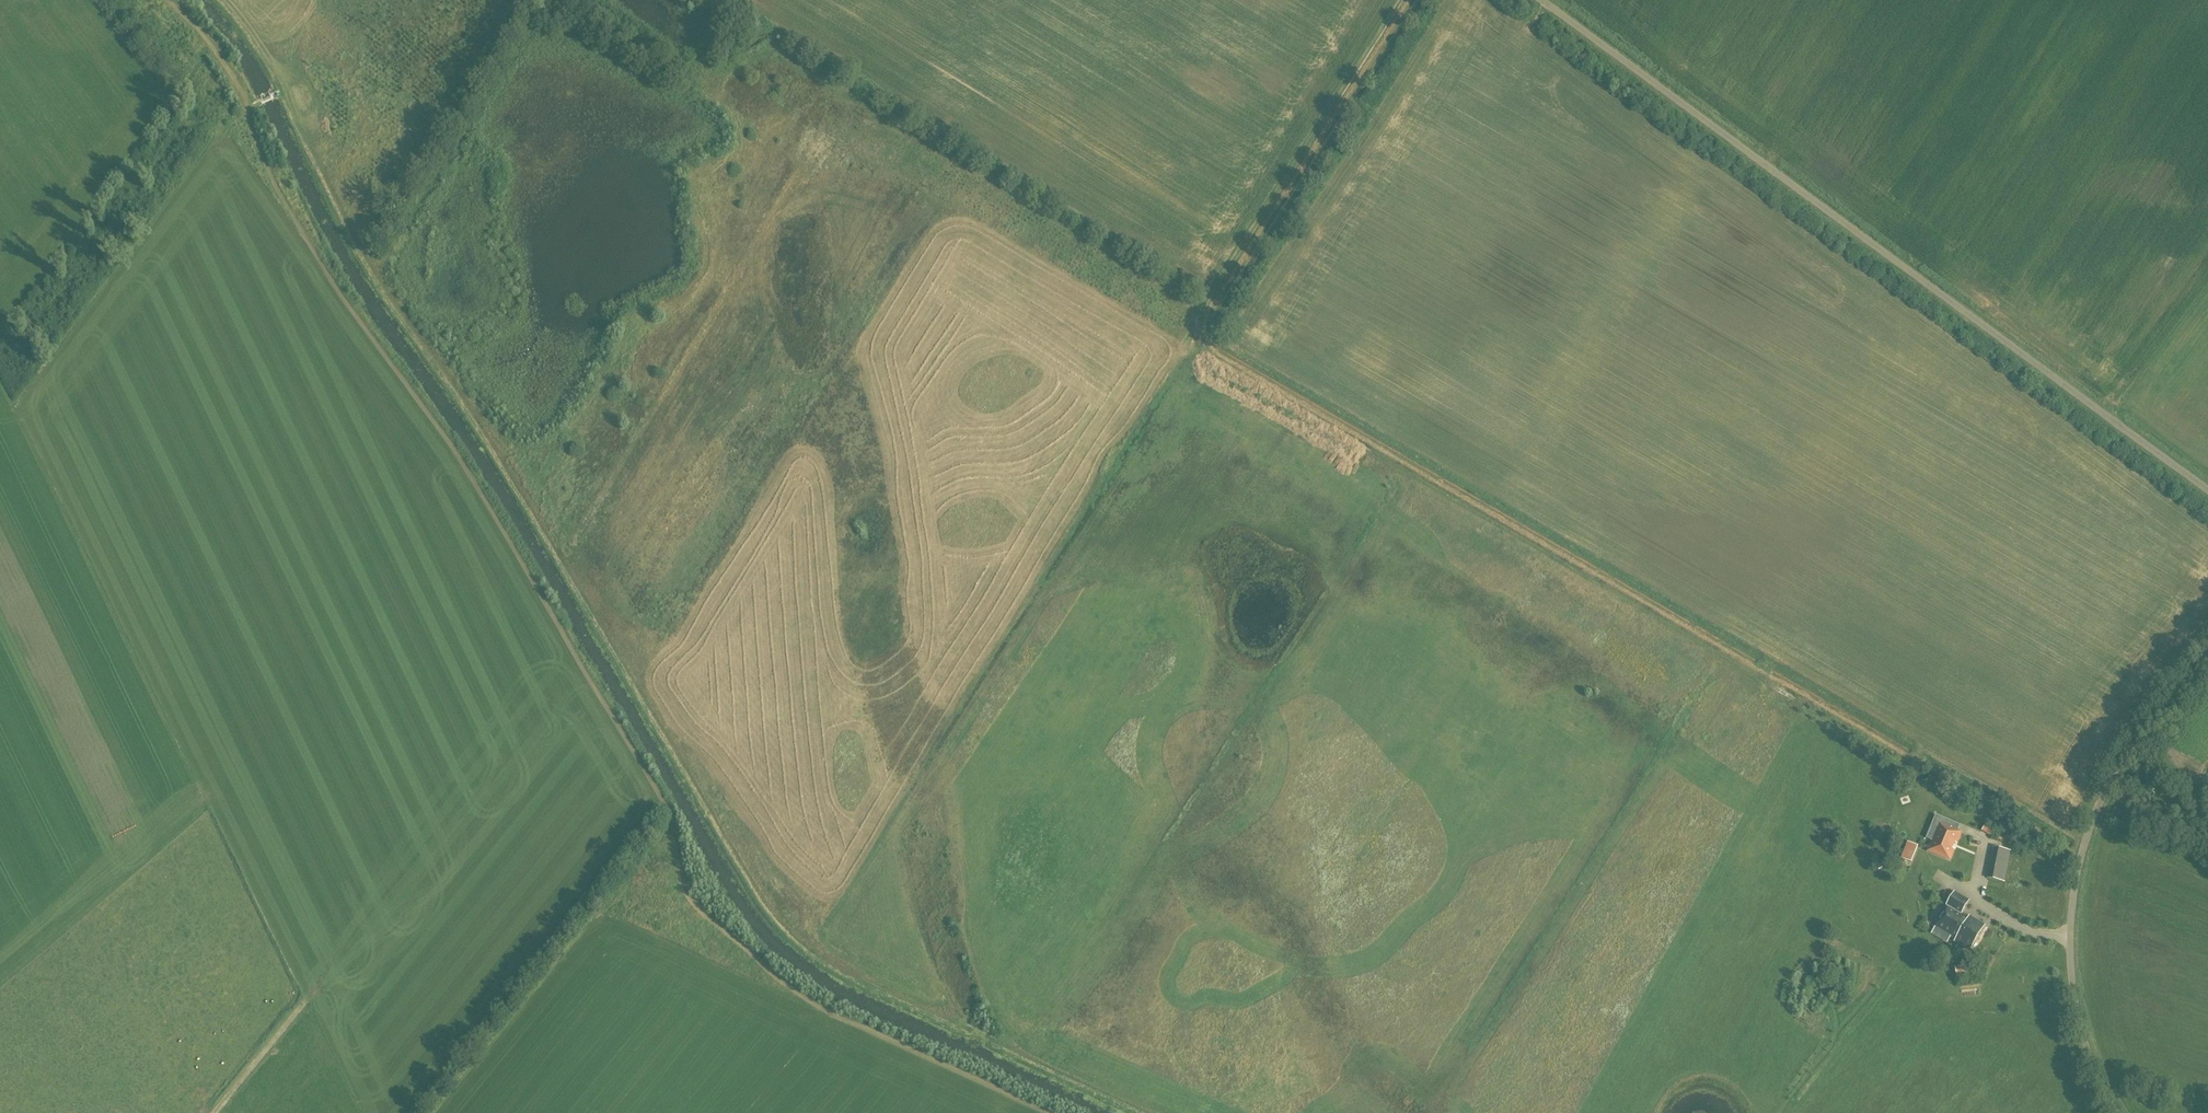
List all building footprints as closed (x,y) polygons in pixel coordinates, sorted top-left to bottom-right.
[(1940,824),(1929,851),(1949,859),(1953,849),(1951,848),(1953,843),(1955,844),(1960,833),(1940,824)] [(1911,862),(1918,846),(1907,841),(1901,858),(1911,862)] [(2008,860),(2010,852),(1994,848),(1993,857),(2008,860)] [(1990,870),(1988,878),(2004,881),(2006,873),(1990,870)] [(1955,941),(1969,950),(1984,926),(1969,917),(1968,919),(1960,914),(1968,901),(1954,893),(1947,906),(1946,905),(1934,926),(1956,939),(1955,941)] [(1954,967),(1957,978),(1970,975),(1967,964),(1954,967)]
